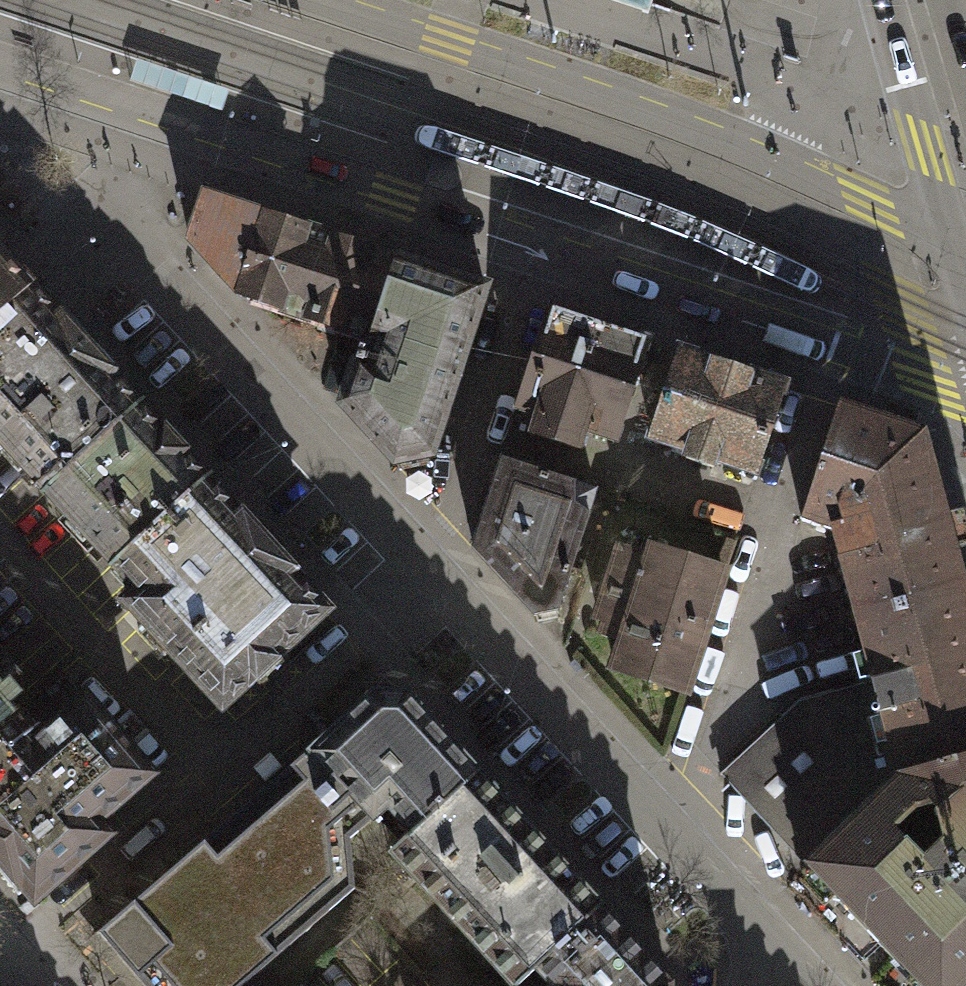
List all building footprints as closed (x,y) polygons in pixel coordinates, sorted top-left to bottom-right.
[(642,14),(645,6),(629,0),(601,0),(642,14)] [(645,6),(642,14),(648,16),(653,0),(629,0),(645,6)] [(189,241),(241,296),(363,337),(371,340),(397,260),(204,196),(189,241)] [(30,289),(0,257),(0,316),(30,289)] [(363,337),(341,404),(394,463),(430,455),(485,289),(397,260),(371,340),(363,337)] [(138,407),(74,337),(30,289),(0,316),(0,440),(46,491),(138,407)] [(647,341),(551,310),(519,409),(539,415),(533,435),(577,449),(584,429),(615,439),(647,341)] [(784,385),(680,351),(651,438),(688,450),(685,459),(714,468),(716,460),(756,472),(784,385)] [(965,591),(965,586),(956,550),(965,547),(965,524),(963,513),(948,517),(925,433),(913,429),(919,414),(888,404),(883,419),(839,404),(802,521),(831,531),(855,621),(965,591)] [(138,407),(46,491),(114,564),(206,481),(169,441),(138,407)] [(688,450),(651,438),(635,488),(739,522),(756,472),(716,460),(714,468),(685,459),(688,450)] [(535,616),(557,611),(596,491),(503,461),(474,549),(535,616)] [(206,481),(114,564),(138,590),(126,602),(222,706),(327,610),(278,557),(207,480),(206,481)] [(649,556),(620,547),(597,619),(607,622),(603,634),(622,640),(614,668),(687,690),(723,574),(650,551),(649,556)] [(855,621),(872,682),(897,775),(965,757),(965,591),(855,621)] [(14,713),(8,705),(20,694),(10,683),(15,678),(0,661),(0,725),(14,713)] [(721,774),(805,864),(898,777),(897,775),(872,682),(799,702),(721,774)] [(375,695),(314,750),(375,817),(387,806),(410,829),(412,832),(476,773),(405,696),(375,695)] [(14,713),(0,725),(0,860),(34,899),(108,835),(96,822),(151,774),(85,698),(37,739),(14,713)] [(354,890),(350,839),(375,817),(314,750),(313,749),(99,933),(145,985),(242,985),(354,890)] [(897,775),(898,777),(805,864),(813,872),(802,882),(824,906),(835,896),(913,977),(903,985),(964,985),(965,984),(965,757),(897,775)] [(599,907),(476,773),(412,832),(410,829),(389,849),(515,985),(519,985),(539,968),(537,965),(599,907)] [(671,984),(599,907),(537,965),(539,968),(556,985),(671,985),(671,984)]
